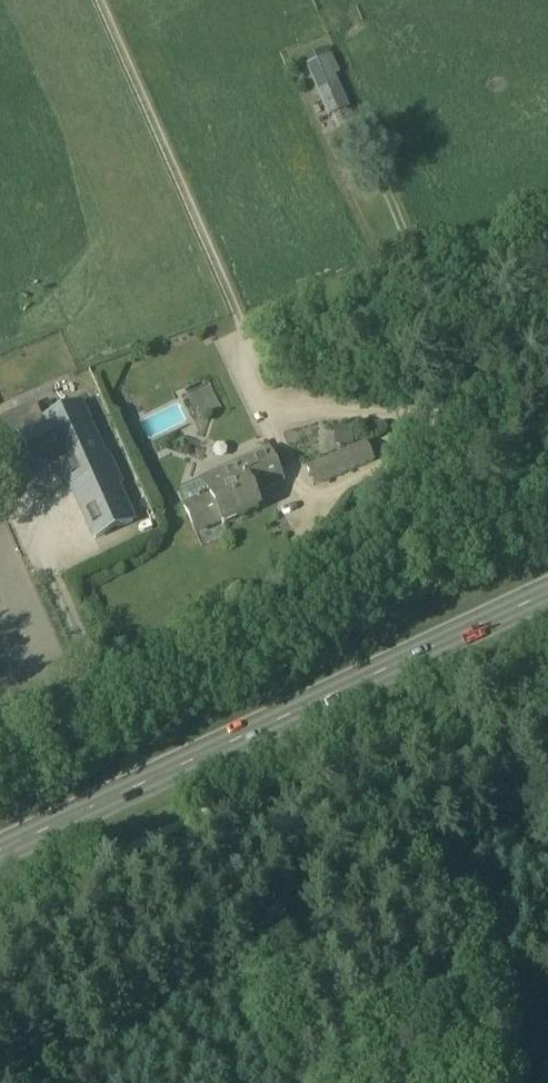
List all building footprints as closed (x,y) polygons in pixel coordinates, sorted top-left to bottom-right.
[(328,117),(349,109),(328,57),(307,66),(328,117)] [(81,404),(35,424),(27,406),(0,419),(0,443),(32,427),(50,467),(62,461),(96,538),(133,522),(118,487),(123,484),(109,453),(104,455),(81,404)] [(366,441),(344,450),(306,466),(315,487),(375,462),(366,441)] [(182,506),(195,535),(222,523),(223,526),(260,508),(254,495),(283,482),(268,449),(222,471),(228,485),(208,495),(208,493),(182,506)]
